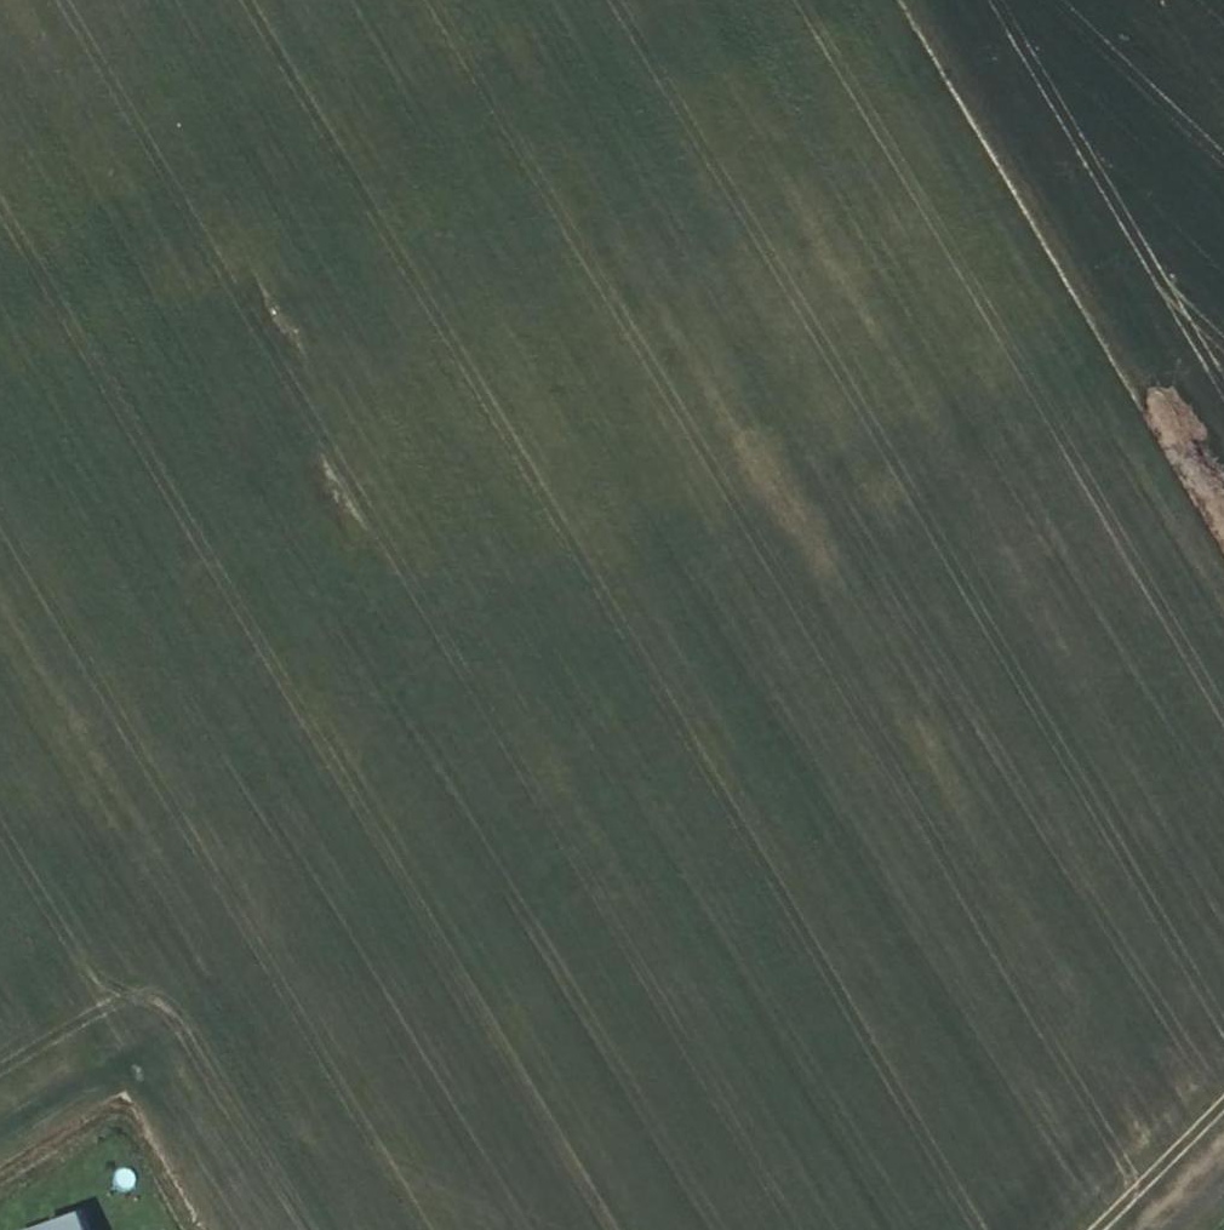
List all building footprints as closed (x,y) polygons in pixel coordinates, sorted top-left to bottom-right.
[(35,1229),(83,1229),(78,1215),(35,1229)]
